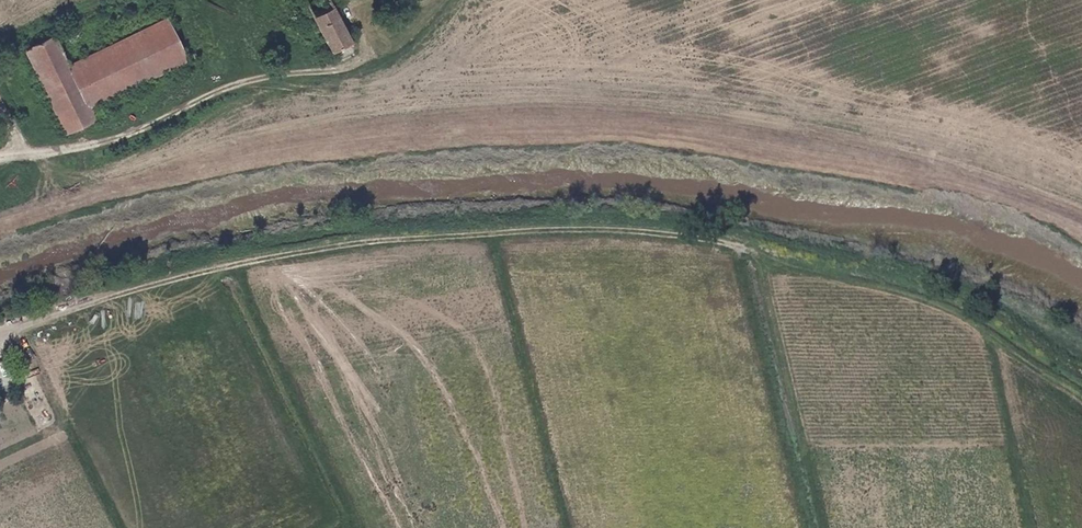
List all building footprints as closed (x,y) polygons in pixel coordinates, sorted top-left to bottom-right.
[(21,45),(64,129),(95,113),(90,103),(186,56),(157,0),(114,0),(21,45)] [(361,45),(335,0),(300,0),(333,61),(361,45)]
